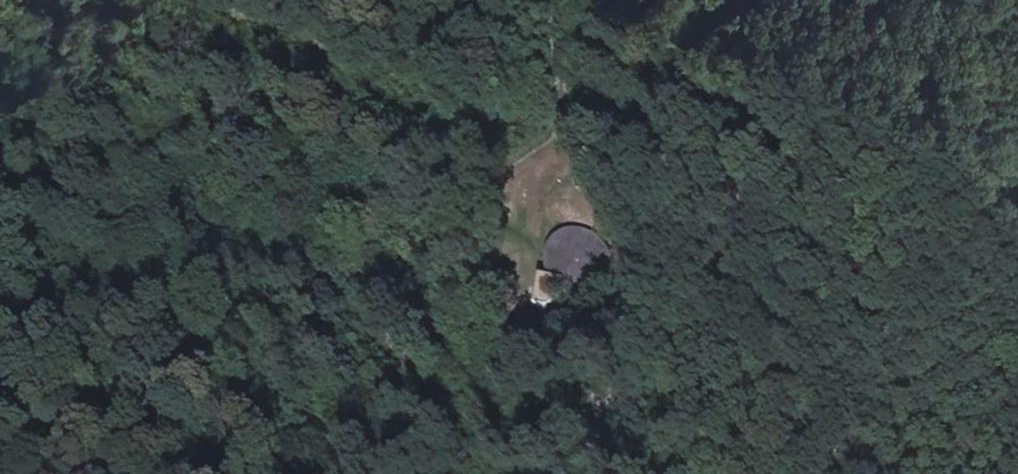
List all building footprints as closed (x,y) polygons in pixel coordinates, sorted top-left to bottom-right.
[(564,104),(553,104),(554,122),(565,121),(564,104)] [(547,278),(539,278),(539,306),(597,306),(597,231),(547,231),(547,278)]
